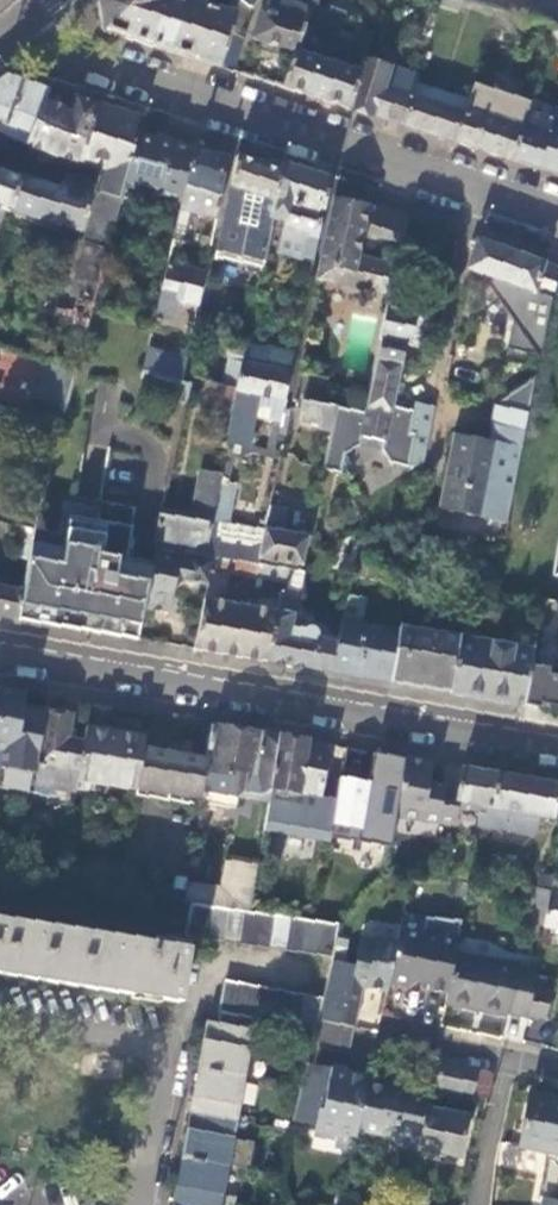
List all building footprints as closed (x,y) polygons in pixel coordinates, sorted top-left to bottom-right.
[(96,2),(103,31),(143,43),(182,56),(215,66),(227,32),(234,34),(237,29),(250,9),(239,0),(227,0),(222,12),(183,0),(99,0),(96,2)] [(250,9),(256,0),(239,0),(250,9)] [(310,0),(298,0),(298,1),(296,0),(286,0),(284,4),(271,0),(267,0),(263,11),(257,12),(249,39),(267,45),(289,52),(292,53),(301,27),(310,0)] [(332,38),(301,27),(292,53),(289,52),(278,86),(304,94),(343,107),(355,72),(324,63),(329,48),(340,51),(343,44),(332,40),(332,38)] [(227,32),(215,66),(229,70),(240,36),(242,31),(237,29),(234,34),(227,32)] [(410,96),(417,75),(396,69),(394,77),(385,74),(387,68),(361,59),(360,58),(355,72),(343,107),(377,117),(400,125),(410,96)] [(24,144),(44,99),(49,87),(37,83),(5,73),(0,78),(0,131),(24,144)] [(528,101),(472,83),(461,112),(452,141),(466,145),(509,159),(528,101)] [(75,96),(49,87),(44,99),(70,109),(75,96)] [(44,99),(24,144),(29,147),(37,150),(44,152),(53,155),(78,163),(93,102),(87,100),(75,96),(70,109),(44,99)] [(410,96),(400,125),(424,132),(452,141),(461,112),(410,96)] [(549,128),(556,110),(528,101),(509,159),(516,161),(537,168),(551,129),(549,128)] [(93,102),(78,163),(103,169),(97,192),(122,199),(125,183),(134,135),(138,116),(120,110),(93,102)] [(537,168),(557,175),(557,104),(557,103),(556,110),(549,128),(551,129),(537,168)] [(165,142),(134,135),(125,183),(160,191),(159,197),(180,201),(192,148),(165,142)] [(192,148),(180,201),(178,210),(216,218),(221,194),(220,194),(228,159),(213,155),(192,148)] [(250,160),(234,155),(214,259),(260,271),(269,217),(278,170),(250,160)] [(304,169),(280,162),(278,170),(269,217),(282,220),(286,203),(321,211),(326,183),(330,177),(304,169)] [(60,186),(89,194),(93,178),(65,170),(60,186)] [(0,171),(0,208),(9,211),(20,177),(0,171)] [(32,180),(20,177),(9,211),(79,230),(89,194),(60,186),(53,185),(32,180)] [(122,199),(97,192),(91,215),(116,222),(122,199)] [(347,201),(333,198),(315,279),(342,284),(346,291),(358,293),(364,288),(388,293),(394,265),(354,258),(365,205),(347,201)] [(312,252),(321,211),(286,203),(282,220),(279,228),(305,235),(302,249),(312,252)] [(387,209),(374,204),(364,238),(399,245),(407,216),(387,209)] [(116,222),(91,215),(70,294),(94,301),(116,222)] [(504,350),(538,356),(556,269),(516,255),(475,240),(465,268),(489,277),(487,286),(504,312),(513,315),(504,350)] [(203,272),(167,264),(156,313),(171,316),(175,298),(197,303),(203,272)] [(375,358),(399,364),(403,345),(405,345),(411,315),(412,312),(385,307),(375,358)] [(405,345),(416,348),(422,317),(411,315),(405,345)] [(178,349),(149,341),(142,371),(143,371),(179,381),(188,344),(179,342),(178,349)] [(292,351),(244,341),(241,356),(240,362),(288,370),(292,351)] [(240,362),(241,356),(227,353),(221,385),(235,387),(240,362)] [(399,364),(375,358),(364,412),(358,446),(358,445),(378,451),(388,464),(405,468),(406,467),(419,470),(432,407),(412,402),(410,411),(390,406),(399,364)] [(58,431),(76,368),(44,359),(26,425),(58,431)] [(288,370),(240,362),(235,387),(229,411),(224,441),(247,446),(258,394),(282,399),(288,370)] [(235,387),(221,385),(207,382),(202,403),(229,411),(235,387)] [(337,407),(303,401),(299,419),(318,422),(317,427),(332,430),(337,407)] [(527,413),(494,406),(488,443),(453,436),(439,512),(507,524),(527,413)] [(364,412),(337,407),(332,430),(324,470),(340,474),(341,470),(350,465),(343,454),(358,446),(364,412)] [(254,420),(252,450),(273,451),(276,422),(254,420)] [(189,518),(160,514),(153,543),(155,543),(179,546),(205,549),(208,535),(219,473),(199,470),(189,518)] [(311,526),(318,497),(305,494),(298,524),(311,526)] [(285,507),(268,504),(260,544),(257,557),(301,565),(308,536),(279,530),(285,507)] [(69,515),(63,549),(30,542),(21,590),(15,619),(75,629),(134,639),(141,607),(151,562),(126,558),(131,525),(69,515)] [(257,557),(260,544),(208,535),(205,549),(204,556),(214,557),(249,563),(255,564),(257,557)] [(354,544),(339,540),(332,573),(348,576),(354,544)] [(179,546),(155,543),(151,562),(141,607),(166,612),(171,590),(181,582),(207,586),(208,586),(214,557),(204,556),(178,552),(179,546)] [(285,569),(255,564),(249,563),(246,577),(282,584),(285,569)] [(15,619),(21,590),(0,586),(0,616),(15,619)] [(295,617),(299,598),(278,595),(274,612),(272,611),(263,661),(291,666),(329,672),(331,666),(336,643),(288,635),(291,616),(295,617)] [(202,600),(192,649),(221,654),(263,661),(272,611),(202,600)] [(557,614),(557,602),(542,600),(540,611),(557,614)] [(396,635),(340,625),(336,643),(331,666),(389,677),(396,635)] [(448,693),(457,638),(396,630),(396,635),(389,677),(388,683),(420,688),(448,693)] [(533,650),(457,638),(448,693),(476,698),(477,694),(523,703),(530,666),(533,650)] [(530,666),(523,703),(522,706),(540,709),(540,704),(548,706),(547,710),(557,712),(557,662),(546,660),(544,669),(530,666)] [(25,693),(0,689),(0,749),(2,749),(0,761),(0,768),(36,774),(46,710),(22,706),(25,693)] [(74,714),(46,710),(36,774),(34,783),(55,787),(74,790),(76,778),(82,740),(69,738),(74,714)] [(227,795),(267,801),(270,787),(277,735),(245,730),(211,724),(207,756),(200,797),(199,803),(226,807),(227,795)] [(84,727),(82,740),(76,778),(135,788),(135,787),(142,746),(143,737),(84,727)] [(305,740),(277,735),(270,787),(318,795),(326,743),(305,740)] [(142,746),(135,787),(200,797),(207,756),(142,746)] [(422,759),(404,756),(394,816),(427,822),(428,817),(439,819),(444,790),(431,788),(432,781),(435,762),(422,759)] [(392,769),(343,760),(336,807),(357,810),(361,793),(379,797),(386,798),(392,769)] [(444,790),(439,819),(458,822),(461,809),(479,812),(489,813),(498,772),(476,769),(464,767),(459,792),(444,790)] [(479,812),(477,825),(534,836),(538,816),(553,818),(557,790),(557,782),(528,777),(498,772),(489,813),(479,812)] [(446,783),(432,781),(431,788),(444,790),(446,783)] [(55,787),(34,783),(33,791),(54,794),(55,787)] [(356,817),(375,821),(379,804),(379,797),(361,793),(357,810),(356,817)] [(227,859),(223,888),(221,906),(250,911),(257,865),(227,859)] [(34,862),(21,860),(19,877),(31,879),(34,862)] [(551,892),(550,895),(557,897),(557,878),(553,878),(551,892)] [(469,882),(457,880),(455,895),(466,897),(469,882)] [(187,882),(184,901),(191,902),(210,905),(221,906),(223,888),(187,882)] [(324,885),(318,921),(336,923),(340,924),(351,916),(355,890),(324,885)] [(551,892),(532,890),(530,903),(548,905),(550,895),(551,892)] [(550,895),(548,905),(544,924),(557,927),(557,897),(550,895)] [(210,905),(191,902),(186,933),(205,935),(210,905)] [(548,905),(530,903),(527,922),(544,924),(548,905)] [(318,921),(250,911),(221,906),(210,905),(205,935),(331,954),(332,951),(335,935),(336,923),(318,921)] [(423,932),(399,929),(398,935),(388,983),(408,987),(417,978),(430,980),(429,985),(447,989),(454,955),(458,934),(462,919),(426,915),(423,928),(423,932)] [(180,1000),(187,957),(196,958),(198,942),(190,941),(189,946),(0,917),(0,973),(180,1000)] [(370,987),(386,991),(388,983),(398,935),(379,931),(378,940),(359,936),(355,960),(331,956),(321,999),(316,1019),(353,1027),(354,1027),(361,992),(370,987)] [(349,937),(335,935),(332,951),(346,952),(349,937)] [(454,955),(447,989),(444,1002),(505,1014),(506,1010),(526,1014),(530,996),(532,985),(534,974),(511,970),(512,967),(454,955)] [(313,1030),(316,1019),(321,999),(225,981),(219,1011),(313,1030)] [(530,996),(526,1014),(544,1018),(550,988),(532,985),(530,996)] [(316,1019),(313,1030),(350,1038),(353,1027),(316,1019)] [(251,1031),(217,1025),(208,1023),(205,1042),(200,1067),(242,1075),(246,1057),(251,1031)] [(350,1038),(313,1030),(311,1039),(348,1047),(350,1038)] [(258,1032),(251,1031),(246,1057),(254,1058),(258,1032)] [(368,1070),(307,1059),(300,1087),(291,1123),(322,1129),(322,1132),(355,1139),(356,1129),(368,1070)] [(486,1096),(491,1072),(440,1062),(436,1086),(486,1096)] [(242,1075),(200,1067),(196,1086),(191,1113),(234,1121),(242,1075)] [(388,1072),(368,1070),(356,1129),(387,1135),(399,1148),(415,1151),(415,1148),(423,1108),(425,1096),(401,1093),(403,1084),(386,1082),(388,1072)] [(557,1154),(557,1098),(531,1092),(520,1147),(557,1154)] [(466,1116),(423,1108),(415,1148),(458,1157),(466,1116)] [(234,1121),(191,1113),(187,1137),(183,1156),(226,1165),(234,1121)] [(236,1138),(234,1163),(250,1165),(252,1139),(236,1138)] [(183,1156),(177,1187),(174,1201),(193,1204),(218,1204),(226,1165),(183,1156)]
